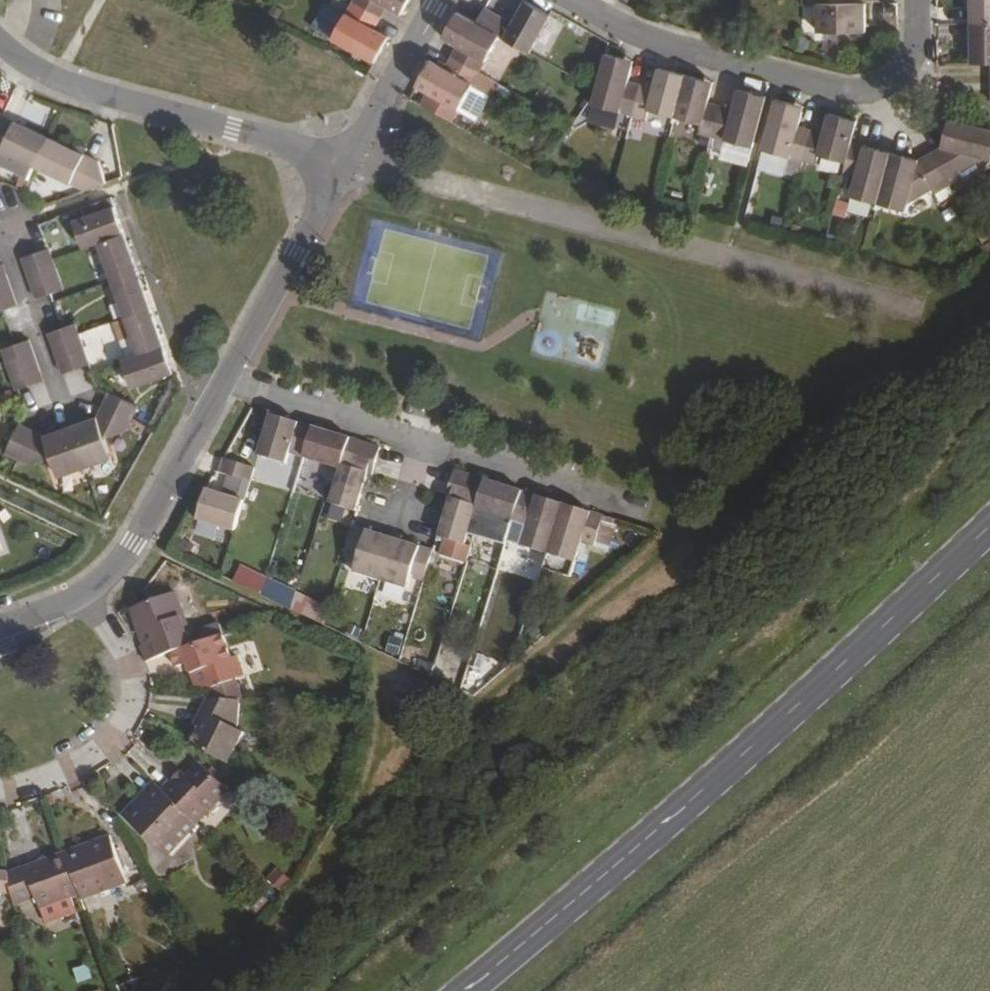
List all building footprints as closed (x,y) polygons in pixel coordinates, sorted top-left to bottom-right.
[(353,2),(381,17),(387,7),(401,14),(409,0),(354,0),(353,2)] [(551,15),(526,0),(513,24),(485,9),(477,23),(501,36),(530,52),(551,15)] [(818,32),(865,31),(865,3),(848,3),(848,0),(818,0),(818,32)] [(973,25),(989,25),(989,0),(973,0),(973,25)] [(381,17),(353,2),(332,39),(374,63),(389,37),(374,29),(381,17)] [(477,23),(458,13),(445,37),(459,45),(452,57),(480,73),(501,36),(477,23)] [(973,25),(973,64),(989,64),(989,25),(973,25)] [(622,59),(606,55),(597,90),(593,105),(633,116),(641,85),(629,81),(633,67),(621,64),(622,59)] [(480,73),(452,57),(446,69),(431,61),(417,86),(459,110),(480,73)] [(634,62),(622,59),(621,64),(633,67),(634,62)] [(686,75),(669,71),(667,76),(657,74),(653,88),(641,85),(633,116),(644,119),(647,111),(675,118),(686,75)] [(701,79),(686,75),(675,118),(701,125),(699,133),(713,136),(721,106),(707,102),(711,88),(700,86),(701,79)] [(713,83),(701,79),(700,86),(711,88),(713,83)] [(766,96),(750,92),(749,98),(738,95),(733,110),(721,106),(713,136),(753,148),(766,96)] [(792,103),(776,99),(762,150),(803,161),(811,130),(798,127),(801,112),(791,109),(792,103)] [(803,106),(792,103),(791,109),(801,112),(803,106)] [(840,116),(828,113),(827,119),(838,122),(840,116)] [(2,116),(0,121),(0,150),(35,167),(49,138),(2,116)] [(856,120),(840,116),(838,122),(827,119),(823,133),(811,130),(803,161),(815,163),(817,155),(845,161),(851,141),(856,120)] [(955,120),(948,118),(946,130),(953,131),(955,120)] [(955,120),(953,131),(946,130),(942,146),(930,153),(947,181),(985,158),(989,159),(989,129),(955,120)] [(98,161),(49,138),(35,167),(84,190),(106,183),(98,161)] [(881,149),(851,141),(845,161),(843,174),(856,177),(851,197),(878,205),(890,159),(878,157),(881,149)] [(891,152),(881,149),(878,157),(890,159),(891,152)] [(903,155),(891,152),(890,159),(901,162),(903,155)] [(919,159),(903,155),(901,162),(890,159),(878,205),(905,212),(907,203),(947,181),(930,153),(919,159)] [(114,207),(108,209),(111,221),(118,217),(114,207)] [(108,209),(73,221),(84,248),(98,243),(124,233),(118,217),(111,221),(108,209)] [(124,233),(98,243),(111,280),(137,271),(124,233)] [(48,248),(34,253),(38,264),(45,283),(58,277),(52,260),(48,248)] [(34,253),(21,258),(25,269),(38,264),(34,253)] [(38,264),(25,269),(35,299),(49,294),(45,283),(38,264)] [(137,271),(111,280),(124,318),(150,308),(137,271)] [(0,278),(0,303),(3,311),(17,306),(6,277),(0,278)] [(58,277),(45,283),(49,294),(62,290),(58,277)] [(150,308),(124,318),(138,356),(164,346),(150,308)] [(93,356),(119,347),(109,322),(84,331),(93,356)] [(75,323),(61,328),(65,339),(78,334),(75,323)] [(61,328),(48,333),(58,364),(72,358),(65,339),(61,328)] [(78,334),(65,339),(72,358),(76,369),(89,364),(78,334)] [(29,340),(15,345),(18,356),(25,374),(39,370),(29,340)] [(15,345),(2,349),(6,361),(18,356),(15,345)] [(138,356),(123,361),(132,388),(165,376),(162,365),(169,362),(164,346),(138,356)] [(18,356),(6,361),(17,391),(29,386),(25,374),(18,356)] [(72,358),(58,364),(61,374),(76,369),(72,358)] [(162,365),(165,376),(173,373),(169,362),(162,365)] [(39,370),(25,374),(29,386),(43,381),(39,370)] [(138,406),(108,393),(103,406),(132,421),(138,406)] [(98,418),(83,423),(84,429),(73,433),(85,468),(112,459),(104,439),(126,431),(132,421),(103,406),(98,418)] [(283,418),(271,414),(269,420),(282,424),(283,418)] [(313,427),(283,418),(282,424),(269,420),(258,456),(286,464),(289,455),(303,459),(313,427)] [(83,423),(71,427),(73,433),(84,429),(83,423)] [(19,426),(4,454),(18,460),(31,431),(19,426)] [(71,427),(58,431),(60,438),(73,433),(71,427)] [(338,435),(313,427),(303,459),(341,470),(347,453),(377,461),(380,448),(350,439),(349,443),(337,439),(338,435)] [(44,436),(31,431),(18,460),(29,466),(52,458),(58,478),(85,468),(73,433),(60,438),(58,431),(44,436)] [(350,439),(338,435),(337,439),(349,443),(350,439)] [(377,461),(347,453),(341,470),(331,504),(355,512),(367,475),(372,476),(377,461)] [(254,468),(223,458),(219,473),(228,476),(222,494),(205,489),(197,519),(235,532),(254,468)] [(486,480),(454,470),(450,484),(481,493),(476,511),(513,522),(522,490),(498,483),(496,489),(483,485),(486,480)] [(498,483),(486,480),(483,485),(496,489),(498,483)] [(481,493),(450,484),(445,498),(451,500),(440,537),(466,545),(476,511),(481,493)] [(551,499),(522,490),(513,522),(528,526),(522,545),(549,554),(562,508),(550,504),(551,499)] [(564,503),(551,499),(550,504),(562,508),(564,503)] [(575,507),(564,503),(562,508),(574,512),(575,507)] [(604,516),(575,507),(574,512),(562,508),(549,554),(576,562),(582,543),(596,547),(604,516)] [(618,520),(604,516),(596,547),(610,551),(618,520)] [(380,535),(352,526),(343,557),(357,562),(353,573),(380,581),(391,545),(378,542),(380,535)] [(393,539),(380,535),(378,542),(391,545),(393,539)] [(405,543),(393,539),(391,545),(404,549),(405,543)] [(434,552),(405,543),(404,549),(391,545),(380,581),(408,589),(411,578),(424,583),(434,552)] [(282,604),(323,622),(331,604),(290,587),(282,604)] [(175,594),(130,610),(137,631),(141,630),(147,646),(139,649),(146,663),(173,653),(189,647),(180,620),(183,618),(175,594)] [(390,633),(389,654),(405,655),(406,634),(390,633)] [(189,647),(173,653),(178,669),(189,666),(197,687),(210,688),(212,698),(241,700),(235,681),(245,677),(238,657),(231,659),(222,635),(189,647)] [(212,698),(207,698),(206,713),(191,745),(229,764),(244,734),(240,731),(241,700),(212,698)] [(174,782),(163,792),(197,824),(227,792),(198,766),(187,778),(180,786),(174,782)] [(181,773),(174,782),(180,786),(187,778),(181,773)] [(154,784),(139,801),(144,805),(159,788),(154,784)] [(139,801),(123,818),(167,858),(198,825),(197,824),(163,792),(159,788),(144,805),(139,801)] [(111,839),(66,855),(80,896),(82,901),(127,884),(111,839)] [(66,855),(9,876),(13,899),(14,905),(35,898),(40,910),(80,896),(66,855)] [(279,866),(270,880),(286,891),(295,878),(279,866)] [(1,898),(13,899),(9,876),(0,875),(0,902),(1,898)]
